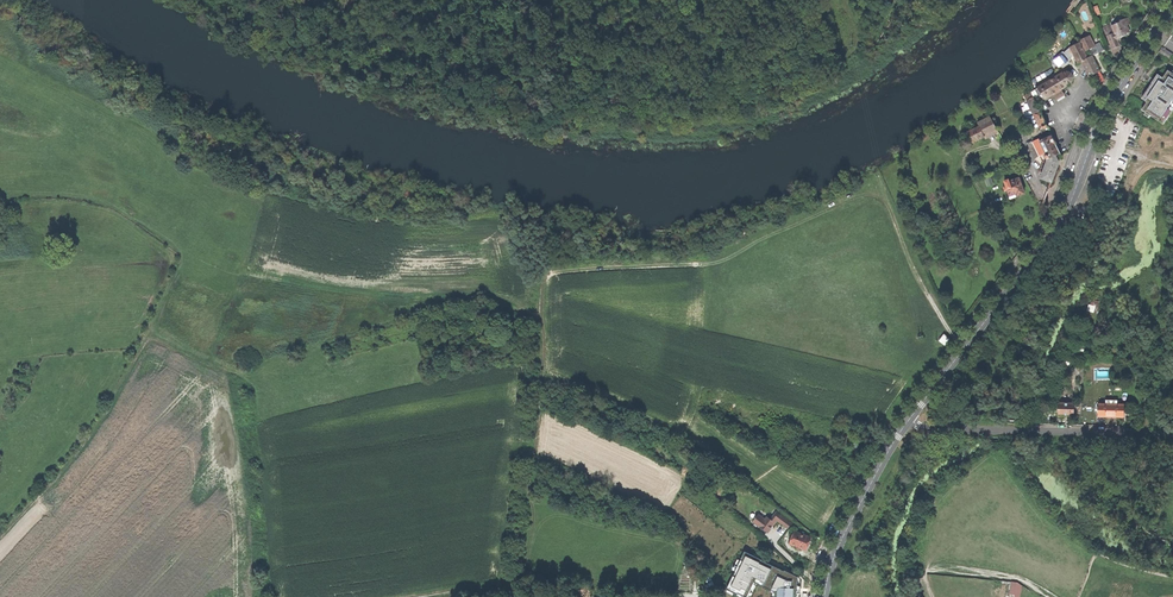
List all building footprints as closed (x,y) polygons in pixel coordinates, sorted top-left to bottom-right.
[(1116,47),(1120,46),(1117,39),(1124,36),(1124,35),(1129,32),(1128,29),(1129,28),(1128,26),(1125,18),(1117,22),(1117,23),(1113,25),(1112,23),(1104,27),(1112,49),(1116,47)] [(1096,73),(1101,70),(1099,65),(1097,67),(1092,57),(1087,59),(1084,52),(1094,47),(1090,37),(1070,47),(1078,63),(1083,61),(1091,75),(1096,73)] [(1100,42),(1095,44),(1099,52),(1104,50),(1100,42)] [(1160,51),(1170,58),(1172,53),(1172,51),(1164,45),(1160,51)] [(1164,125),(1172,112),(1172,74),(1169,71),(1164,79),(1157,75),(1153,82),(1149,88),(1140,101),(1145,103),(1140,110),(1146,114),(1145,116),(1158,124),(1160,123),(1164,125)] [(1054,94),(1057,99),(1061,97),(1064,95),(1062,89),(1069,85),(1068,83),(1071,81),(1073,78),(1071,74),(1067,74),(1064,76),(1062,74),(1039,88),(1046,99),(1054,94)] [(1042,178),(1052,182),(1054,175),(1058,163),(1055,155),(1060,153),(1033,97),(1027,100),(1044,136),(1034,141),(1044,161),(1040,172),(1043,173),(1042,178)] [(979,140),(998,131),(991,118),(978,124),(977,122),(966,127),(968,132),(973,143),(979,140)] [(992,177),(986,178),(988,186),(994,184),(992,177)] [(1017,195),(1025,193),(1020,178),(1010,181),(1009,179),(1004,181),(1010,198),(1017,195)] [(1088,310),(1098,313),(1099,304),(1091,302),(1090,307),(1089,307),(1088,310)] [(940,340),(945,344),(949,338),(944,335),(940,340)] [(1104,416),(1111,417),(1112,400),(1106,400),(1106,403),(1099,403),(1098,416),(1104,416)] [(1112,400),(1111,417),(1117,417),(1124,417),(1124,404),(1117,404),(1117,400),(1112,400)] [(1066,415),(1074,416),(1074,403),(1058,402),(1058,415),(1066,415)] [(784,524),(787,520),(777,512),(771,520),(768,517),(766,520),(759,515),(754,523),(768,533),(777,521),(783,525),(784,524)] [(784,524),(789,528),(792,523),(787,520),(784,524)] [(791,544),(807,550),(809,544),(811,537),(795,531),(791,544)] [(747,596),(755,581),(774,590),(773,596),(798,596),(799,577),(745,551),(726,589),(737,595),(738,592),(747,596)] [(1014,596),(1020,596),(1021,585),(1017,583),(1012,582),(1010,594),(1015,595),(1014,596)]
